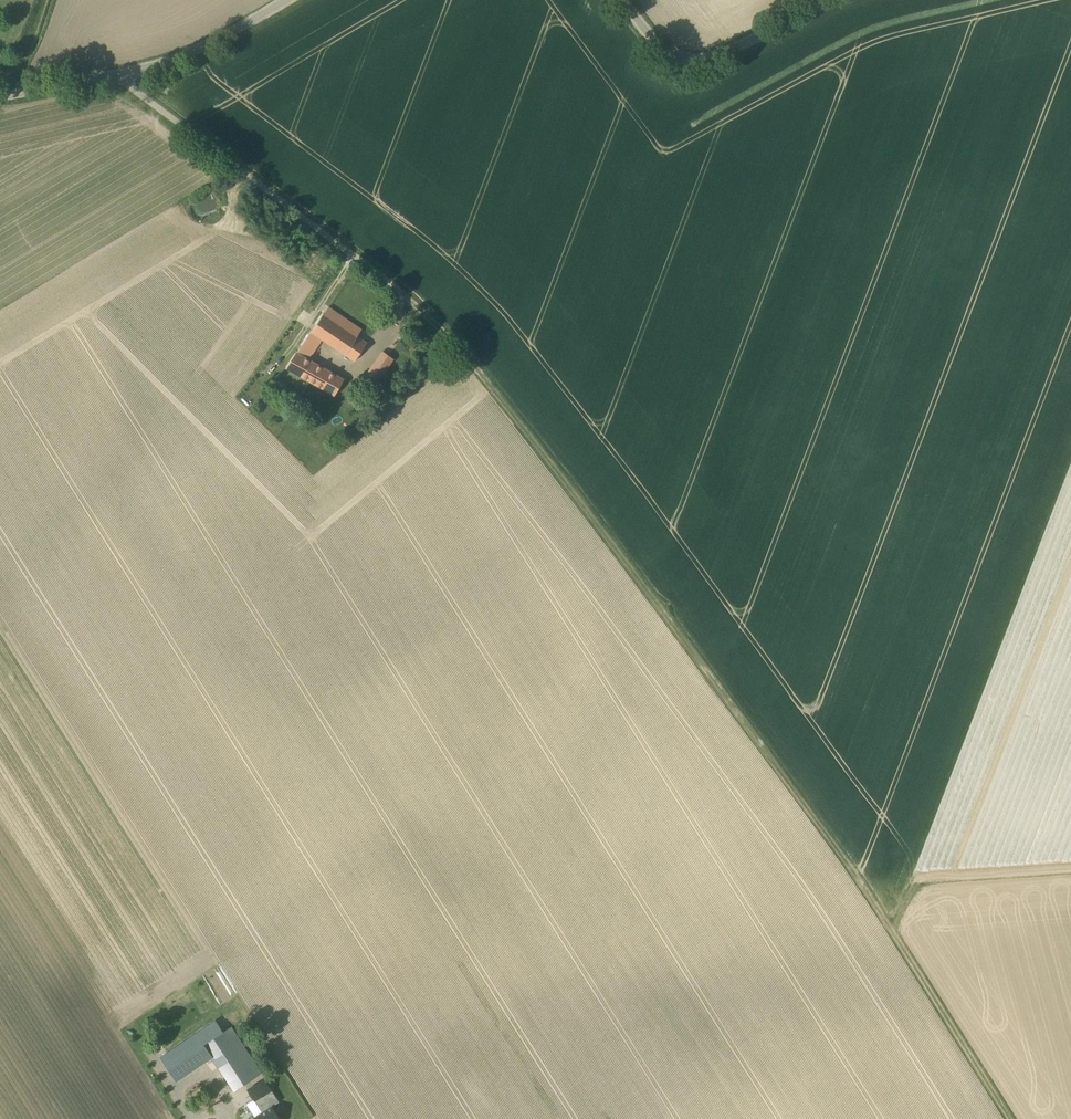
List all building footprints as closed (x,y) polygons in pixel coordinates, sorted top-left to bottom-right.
[(338,322),(324,313),(287,367),(334,395),(344,378),(310,358),(321,341),(322,338),(355,361),(372,336),(363,329),(351,322),(342,316),(338,322)] [(380,379),(395,359),(383,350),(368,371),(380,379)] [(223,1031),(216,1019),(160,1055),(177,1081),(213,1058),(234,1091),(261,1073),(231,1026),(223,1031)] [(265,1095),(272,1090),(265,1079),(248,1089),(259,1107),(263,1105),(266,1110),(255,1117),(256,1118),(281,1118),(272,1105),(271,1105),(265,1095)]
